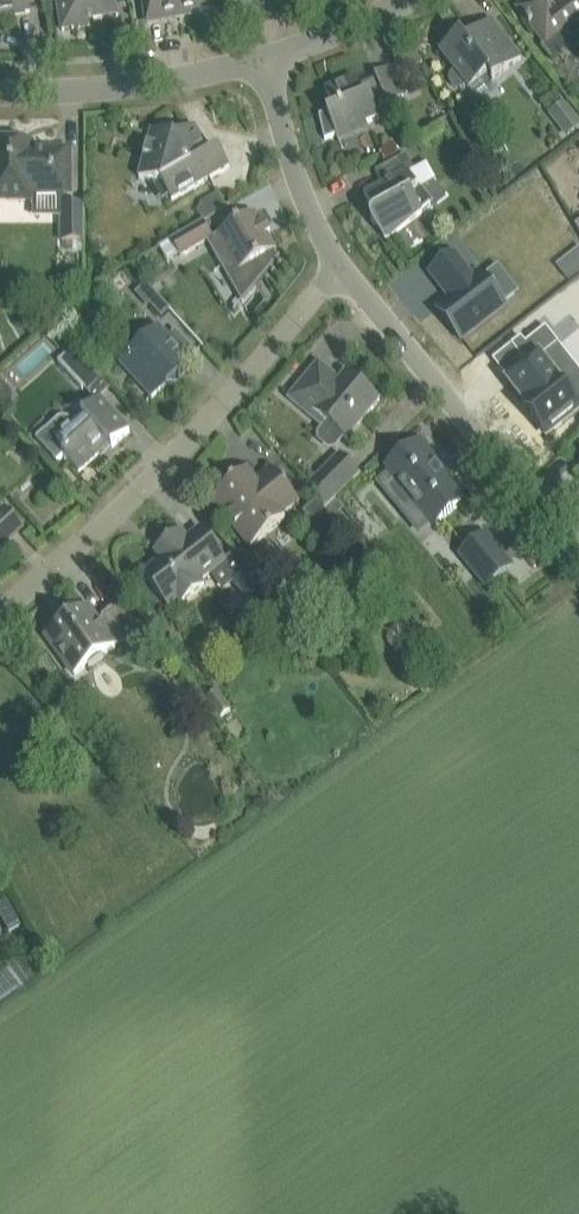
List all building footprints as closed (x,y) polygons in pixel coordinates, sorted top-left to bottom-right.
[(28,0),(0,0),(0,15),(14,15),(30,12),(28,0)] [(63,31),(90,26),(90,22),(118,17),(115,0),(57,0),(63,31)] [(212,0),(144,0),(148,23),(178,18),(177,12),(188,9),(189,12),(213,8),(212,0)] [(520,9),(548,46),(578,22),(578,0),(531,0),(520,9)] [(511,45),(497,26),(493,21),(467,41),(466,42),(461,36),(441,52),(455,70),(453,72),(450,76),(449,81),(451,85),(455,88),(460,89),(465,87),(467,85),(470,89),(489,75),(493,80),(522,58),(511,45)] [(400,73),(422,64),(417,53),(395,62),(400,73)] [(326,90),(334,110),(320,116),(325,141),(337,136),(342,149),(344,148),(338,135),(380,118),(376,107),(386,102),(387,104),(403,97),(402,93),(400,93),(402,97),(388,103),(380,82),(361,90),(356,78),(326,90)] [(578,126),(578,121),(570,109),(556,119),(568,134),(578,126)] [(172,201),(210,179),(230,167),(220,150),(210,156),(199,137),(183,133),(175,137),(152,131),(140,179),(163,184),(172,201)] [(70,173),(70,150),(33,150),(33,143),(0,143),(0,200),(33,200),(33,193),(70,193),(70,173)] [(383,186),(365,196),(374,214),(372,216),(369,218),(368,220),(368,222),(369,224),(370,226),(373,227),(375,227),(376,227),(378,226),(380,224),(390,236),(390,237),(435,204),(422,189),(419,190),(410,173),(415,170),(406,155),(396,160),(375,172),(383,186)] [(84,253),(85,242),(85,204),(63,204),(63,242),(66,242),(66,253),(84,253)] [(279,257),(275,251),(277,250),(255,213),(218,235),(238,268),(227,275),(242,301),(234,312),(235,313),(281,258),(279,256),(279,257)] [(171,240),(180,257),(213,238),(204,221),(171,240)] [(570,255),(578,267),(578,248),(570,255)] [(455,254),(431,274),(445,292),(447,290),(453,298),(437,309),(461,340),(506,306),(504,303),(484,278),(482,275),(475,280),(455,254)] [(169,309),(146,283),(135,293),(147,306),(150,304),(161,316),(169,309)] [(169,337),(159,327),(120,363),(152,398),(191,362),(189,360),(196,352),(176,330),(169,337)] [(509,382),(530,409),(527,411),(548,435),(578,411),(578,375),(563,388),(555,377),(540,358),(559,344),(546,328),(526,343),(522,338),(512,346),(529,366),(509,382)] [(83,389),(84,388),(99,375),(74,348),(58,363),(83,389)] [(319,363),(290,399),(308,414),(311,417),(315,413),(325,422),(344,437),(347,440),(365,419),(380,401),(361,384),(347,373),(340,381),(319,363)] [(130,432),(114,415),(100,399),(84,414),(82,413),(73,421),(69,418),(64,416),(59,417),(52,424),(51,429),(52,434),(54,438),(52,440),(65,453),(63,454),(79,472),(100,454),(98,452),(108,443),(112,448),(130,432)] [(421,441),(387,469),(434,526),(445,516),(464,501),(434,465),(438,461),(421,441)] [(327,508),(361,475),(341,454),(307,488),(319,500),(327,508)] [(299,501),(288,487),(273,468),(256,482),(247,471),(212,500),(251,547),(286,519),(282,514),(299,501)] [(319,500),(303,513),(325,540),(340,528),(325,510),(327,508),(319,500)] [(7,510),(6,508),(0,513),(0,548),(23,528),(7,510)] [(202,580),(226,561),(200,528),(188,538),(182,530),(163,545),(164,546),(165,545),(170,552),(143,573),(169,606),(178,599),(181,603),(205,585),(202,580)] [(486,534),(461,555),(486,587),(512,566),(486,534)] [(268,590),(244,560),(227,574),(251,604),(268,590)] [(138,632),(132,624),(118,605),(103,616),(104,617),(98,621),(87,606),(46,635),(56,649),(54,651),(63,663),(65,661),(75,675),(88,666),(89,672),(94,670),(98,668),(101,666),(105,663),(108,658),(103,655),(116,646),(115,645),(121,641),(122,643),(138,632)] [(207,698),(221,718),(232,710),(218,690),(207,698)] [(14,910),(2,917),(9,930),(21,924),(14,910)]
